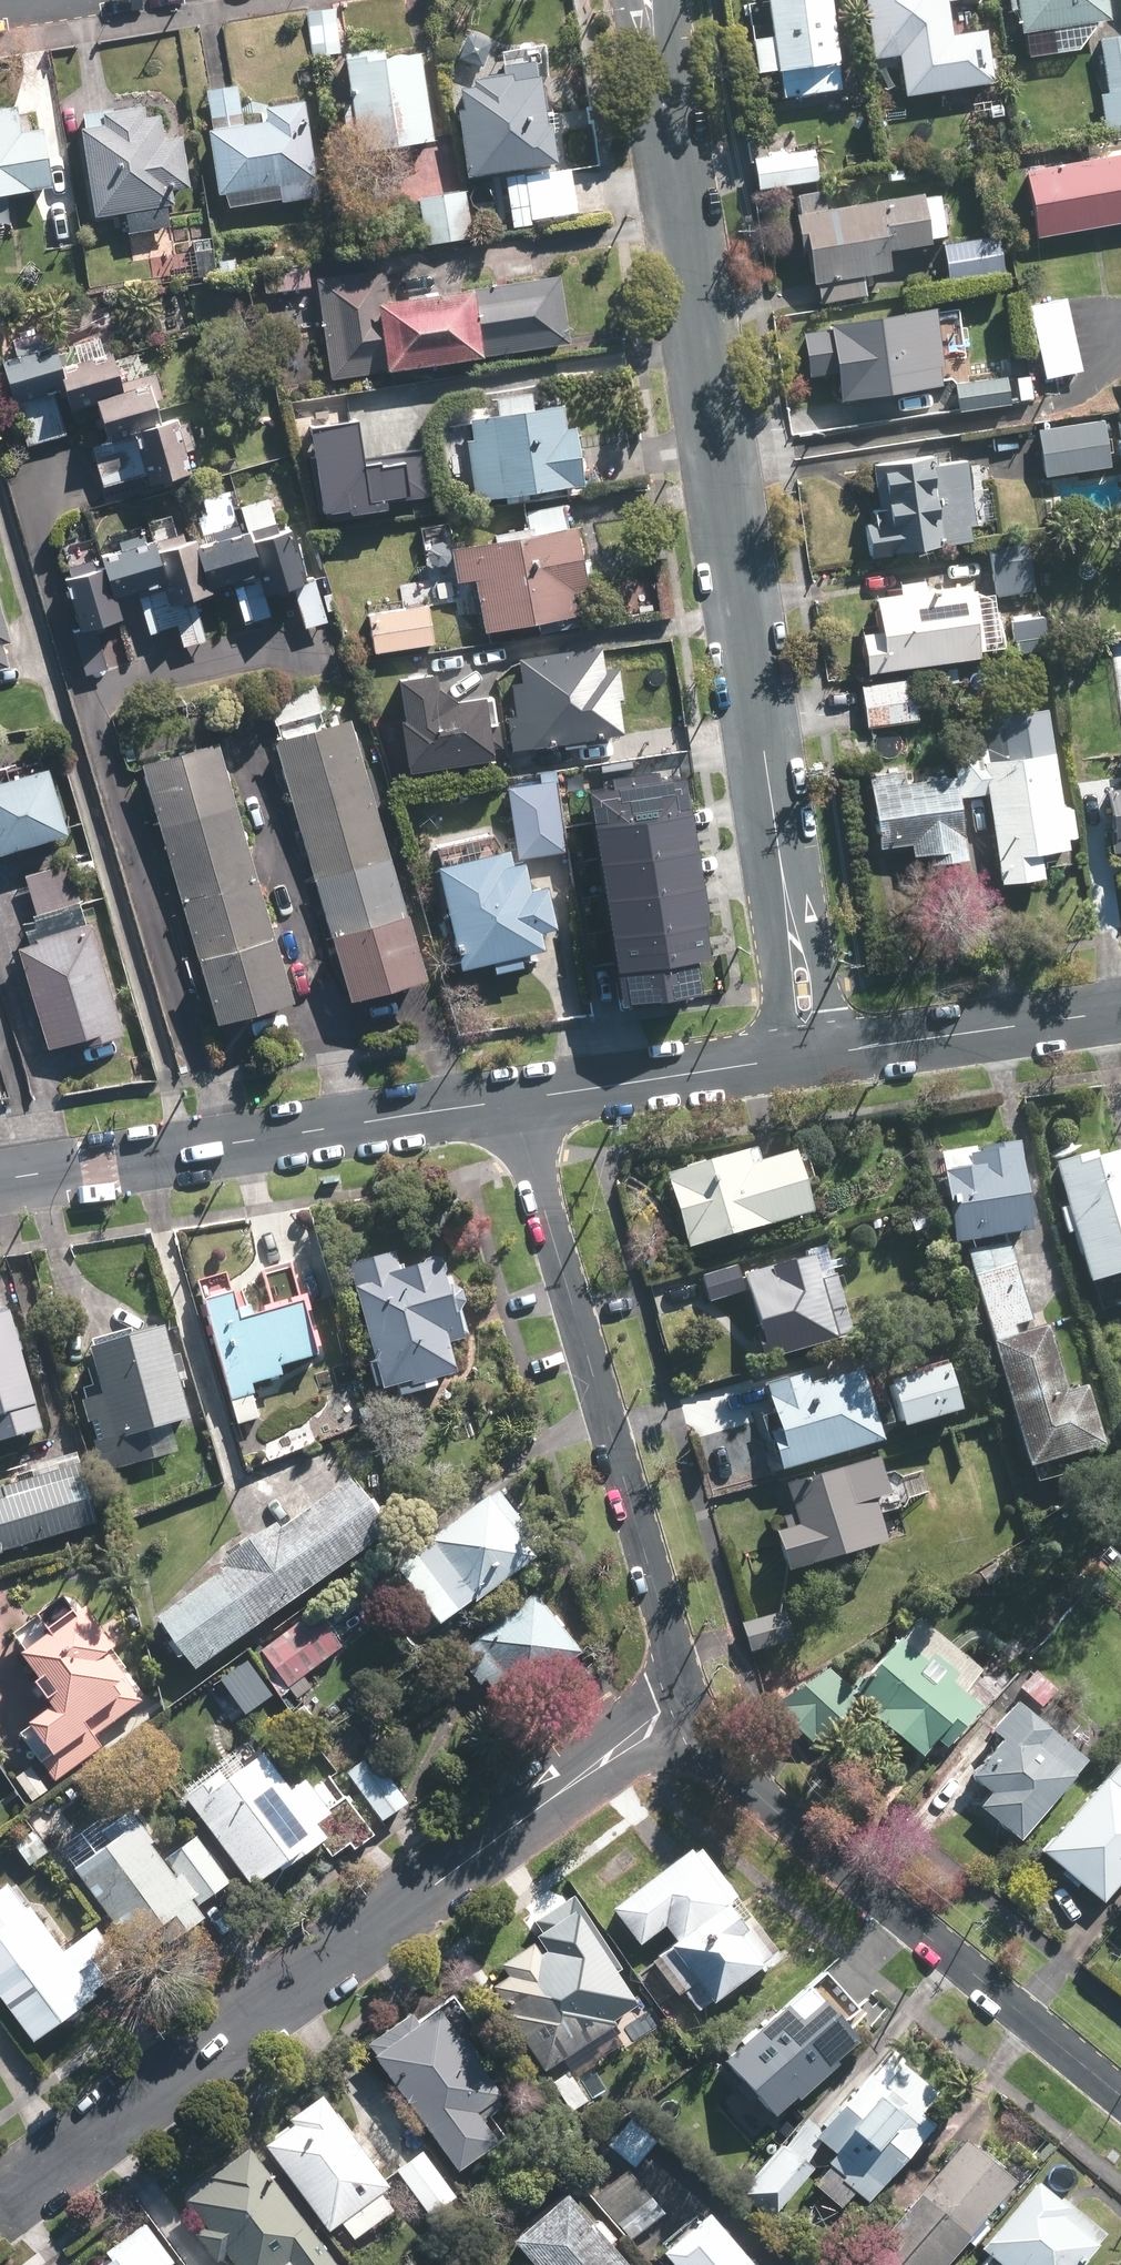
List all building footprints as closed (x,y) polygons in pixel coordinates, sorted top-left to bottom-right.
[(763,38),(744,41),(749,76),(772,72),(777,100),(838,91),(824,0),(758,0),(763,38)] [(872,59),(878,102),(905,99),(900,55),(948,48),(940,0),(858,0),(867,60),(872,59)] [(1075,51),(1089,23),(1101,22),(1098,0),(1011,0),(1015,35),(1019,35),(1022,58),(1075,51)] [(333,5),(299,11),(308,61),(342,54),(333,5)] [(1094,40),(1103,94),(1097,95),(1103,133),(1120,130),(1120,36),(1094,40)] [(415,51),(334,64),(349,156),(430,143),(415,51)] [(992,55),(922,65),(929,112),(999,102),(992,55)] [(539,129),(530,75),(528,62),(499,66),(501,79),(445,88),(459,179),(552,164),(546,128),(539,129)] [(213,194),(222,193),(224,208),(313,196),(311,181),(303,121),(299,121),(296,102),(260,107),(262,126),(241,129),(238,110),(209,113),(212,133),(205,134),(213,194)] [(90,115),(92,127),(71,130),(85,219),(169,205),(167,193),(183,191),(174,137),(158,139),(154,117),(137,120),(135,108),(90,115)] [(43,188),(33,129),(14,133),(10,110),(0,112),(0,196),(43,188)] [(810,152),(746,162),(751,192),(814,183),(810,152)] [(1018,169),(1030,238),(1120,223),(1120,152),(1018,169)] [(565,170),(518,179),(526,222),(573,212),(565,170)] [(465,193),(416,199),(423,248),(472,241),(465,193)] [(864,296),(861,279),(887,274),(884,255),(923,248),(922,240),(939,238),(933,195),(913,199),(912,196),(786,217),(792,255),(799,254),(804,287),(813,285),(816,304),(864,296)] [(983,240),(939,248),(945,282),(989,274),(983,240)] [(213,277),(210,252),(192,254),(194,279),(213,277)] [(302,262),(256,271),(260,294),(306,285),(302,262)] [(328,384),(388,374),(565,343),(554,276),(377,307),(371,272),(310,282),(328,384)] [(1059,298),(1024,306),(1041,379),(1076,371),(1059,298)] [(928,313),(928,310),(825,326),(825,330),(795,334),(802,380),(828,376),(832,405),(934,390),(933,383),(966,378),(955,309),(928,313)] [(159,424),(155,407),(164,405),(157,372),(113,382),(103,341),(69,349),(73,364),(54,368),(47,340),(5,350),(7,359),(0,360),(0,391),(3,405),(14,449),(64,437),(59,416),(89,408),(98,443),(89,446),(98,486),(129,478),(132,490),(182,478),(176,455),(198,450),(190,417),(159,424)] [(1001,378),(948,384),(951,412),(1004,405),(1001,378)] [(530,411),(527,393),(487,399),(489,417),(460,421),(470,499),(572,484),(565,430),(557,432),(553,408),(530,411)] [(1099,419),(1031,432),(1039,478),(1108,465),(1099,419)] [(929,455),(867,467),(877,521),(858,524),(864,558),(975,538),(961,460),(930,466),(929,455)] [(269,619),(261,596),(287,588),(300,628),(328,619),(302,538),(281,545),(266,499),(198,521),(206,545),(189,550),(186,542),(179,544),(176,534),(143,545),(139,534),(110,544),(113,552),(87,561),(90,570),(54,582),(71,634),(115,620),(108,601),(132,593),(146,635),(171,627),(178,651),(210,641),(197,599),(228,589),(240,628),(269,619)] [(576,594),(565,529),(444,549),(450,584),(468,581),(478,636),(572,620),(568,596),(576,594)] [(1020,544),(983,551),(993,600),(1030,592),(1020,544)] [(854,635),(861,674),(972,656),(960,584),(918,591),(916,580),(886,585),(887,595),(865,598),(870,633),(854,635)] [(363,618),(367,654),(430,646),(426,610),(363,618)] [(499,718),(505,754),(617,738),(613,706),(617,705),(612,670),(597,672),(594,648),(510,660),(514,684),(504,685),(508,717),(499,718)] [(397,775),(486,761),(481,730),(495,727),(491,698),(447,705),(429,692),(427,677),(386,683),(392,719),(389,720),(397,775)] [(909,679),(857,686),(862,729),(915,722),(909,679)] [(320,939),(339,1004),(416,982),(398,919),(404,918),(343,712),(322,718),(312,684),(262,699),(274,739),(268,741),(326,937),(320,939)] [(1054,810),(1040,710),(973,720),(977,746),(950,749),(957,800),(981,797),(993,886),(1037,880),(1033,856),(1060,852),(1059,840),(1068,838),(1064,809),(1054,810)] [(871,730),(876,764),(900,761),(896,727),(871,730)] [(186,962),(205,1028),(284,1004),(264,941),(270,939),(210,743),(133,766),(192,960),(186,962)] [(608,767),(559,775),(565,810),(614,802),(608,767)] [(564,853),(551,769),(535,772),(536,783),(502,788),(513,861),(564,853)] [(0,781),(0,855),(56,838),(35,770),(0,781)] [(899,773),(863,778),(873,850),(904,846),(906,859),(918,858),(920,866),(959,861),(948,777),(901,784),(899,773)] [(1098,792),(1107,855),(1118,853),(1120,873),(1120,789),(1098,792)] [(570,880),(578,947),(599,945),(600,957),(633,953),(631,941),(664,937),(663,932),(682,930),(674,863),(654,866),(653,853),(639,855),(638,842),(620,844),(621,858),(577,864),(579,879),(570,880)] [(498,849),(424,868),(452,974),(484,966),(487,976),(539,963),(532,935),(547,931),(536,887),(520,891),(513,863),(502,866),(498,849)] [(119,1036),(64,863),(18,877),(31,916),(16,921),(23,945),(9,949),(42,1053),(69,1044),(71,1051),(119,1036)] [(947,1248),(963,1246),(991,1345),(984,1347),(1020,1474),(1093,1454),(1076,1393),(1065,1395),(1046,1328),(1014,1337),(1012,1329),(1027,1325),(1003,1240),(1024,1237),(1011,1145),(934,1156),(947,1248)] [(1120,1149),(1048,1169),(1059,1209),(1053,1210),(1061,1240),(1067,1239),(1081,1288),(1089,1286),(1097,1315),(1120,1308),(1120,1151),(1120,1149)] [(661,1177),(681,1252),(803,1220),(787,1159),(750,1169),(746,1154),(661,1177)] [(736,1269),(660,1288),(667,1315),(739,1297),(757,1365),(844,1343),(826,1274),(847,1269),(840,1242),(800,1252),(802,1262),(738,1279),(736,1269)] [(385,1258),(337,1271),(374,1404),(451,1383),(443,1352),(466,1346),(449,1283),(435,1286),(430,1266),(390,1276),(385,1258)] [(222,1276),(190,1285),(230,1429),(256,1421),(248,1390),(278,1381),(275,1372),(315,1362),(288,1265),(257,1274),(266,1309),(234,1318),(222,1276)] [(35,1434),(0,1322),(0,1445),(35,1434)] [(75,1406),(96,1476),(174,1453),(167,1430),(184,1425),(174,1391),(184,1388),(175,1359),(165,1362),(156,1331),(80,1354),(90,1388),(79,1391),(83,1403),(75,1406)] [(761,1435),(772,1477),(873,1449),(869,1433),(892,1427),(894,1435),(951,1419),(937,1370),(881,1386),(886,1403),(862,1409),(852,1375),(801,1389),(798,1379),(756,1390),(768,1433),(761,1435)] [(0,1488),(0,1557),(89,1534),(70,1462),(25,1473),(27,1481),(0,1488)] [(766,1536),(778,1577),(879,1548),(866,1506),(881,1502),(870,1464),(778,1490),(790,1529),(766,1536)] [(147,1623),(185,1677),(377,1542),(339,1488),(267,1538),(260,1528),(211,1564),(217,1573),(147,1623)] [(491,1494),(389,1571),(436,1631),(537,1554),(491,1494)] [(528,1597),(448,1662),(472,1691),(479,1686),(503,1715),(576,1656),(528,1597)] [(141,1703),(76,1612),(62,1622),(50,1605),(23,1625),(35,1641),(5,1662),(40,1712),(10,1734),(48,1787),(98,1751),(90,1740),(141,1703)] [(786,1610),(746,1619),(753,1651),(793,1641),(786,1610)] [(312,1613),(258,1654),(286,1690),(339,1649),(312,1613)] [(972,1689),(988,1669),(921,1615),(863,1689),(836,1668),(777,1703),(829,1744),(865,1699),(935,1755),(947,1740),(957,1747),(991,1704),(972,1689)] [(1026,1721),(1056,1745),(1074,1722),(1048,1702),(1054,1695),(1029,1675),(1012,1697),(1032,1713),(1026,1721)] [(971,1813),(1014,1847),(1077,1767),(1004,1710),(982,1737),(992,1745),(963,1781),(984,1797),(971,1813)] [(227,1757),(174,1795),(243,1892),(315,1842),(308,1831),(326,1818),(301,1782),(282,1795),(254,1755),(235,1768),(227,1757)] [(1034,1855),(1098,1907),(1120,1880),(1120,1756),(1096,1786),(1093,1784),(1034,1855)] [(367,1757),(341,1775),(377,1826),(403,1808),(367,1757)] [(116,1809),(54,1852),(125,1953),(153,1934),(164,1949),(201,1923),(192,1910),(229,1885),(195,1837),(162,1861),(174,1878),(168,1882),(116,1809)] [(685,1848),(602,1916),(631,1952),(656,1932),(668,1947),(646,1965),(672,1997),(677,1993),(696,2016),(755,1969),(759,1974),(776,1961),(685,1848)] [(26,2047),(91,2002),(88,1997),(111,1981),(97,1960),(108,1952),(92,1930),(57,1955),(25,1910),(16,1916),(8,1904),(0,1910),(0,2010),(26,2047)] [(483,1992),(538,2076),(609,2030),(586,1995),(602,1984),(577,1946),(559,1958),(552,1948),(532,1960),(524,1949),(493,1969),(500,1981),(483,1992)] [(818,1967),(708,2062),(766,2129),(862,2046),(841,2023),(856,2011),(818,1967)] [(402,2016),(356,2050),(452,2177),(490,2148),(473,2125),(498,2107),(429,2014),(411,2027),(402,2016)] [(853,2197),(865,2207),(928,2130),(914,2118),(932,2095),(895,2065),(889,2073),(880,2066),(867,2082),(861,2077),(809,2141),(833,2161),(810,2188),(840,2212),(853,2197)] [(384,2192),(315,2100),(283,2124),(286,2128),(258,2149),(323,2236),(336,2227),(349,2244),(389,2215),(376,2198),(384,2192)] [(852,2264),(939,2264),(960,2240),(970,2248),(986,2230),(975,2221),(1004,2187),(953,2144),(852,2264)] [(773,2151),(733,2201),(763,2225),(803,2174),(773,2151)] [(243,2152),(178,2201),(200,2230),(189,2238),(210,2264),(213,2264),(220,2259),(224,2264),(329,2264),(243,2152)] [(418,2153),(391,2173),(427,2220),(454,2201),(418,2153)] [(627,2173),(591,2199),(624,2243),(659,2216),(627,2173)] [(1100,2237),(1033,2183),(977,2252),(985,2258),(979,2264),(1077,2264),(1100,2237)] [(602,2249),(611,2242),(595,2224),(586,2231),(557,2198),(501,2245),(518,2264),(616,2264),(602,2249)] [(651,2257),(658,2264),(738,2264),(698,2217),(651,2257)] [(139,2226),(100,2254),(106,2262),(102,2264),(168,2264),(139,2226)]
